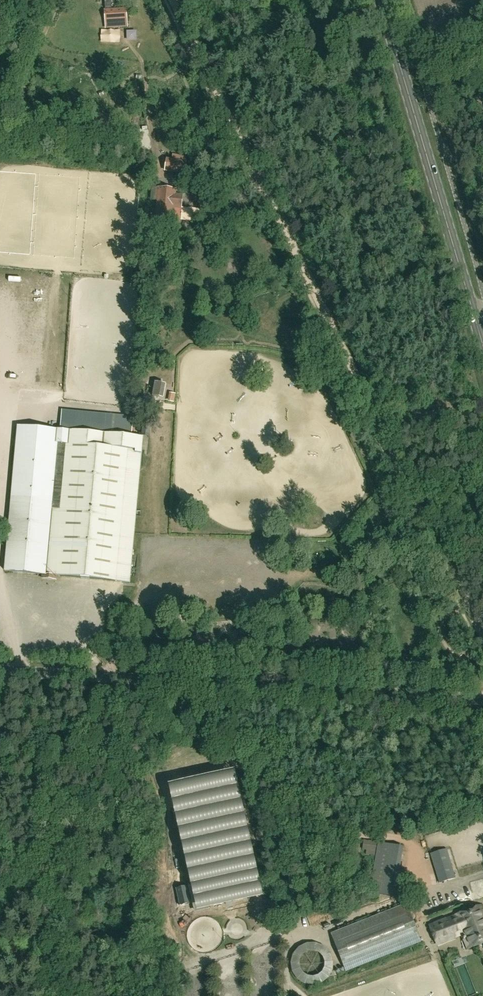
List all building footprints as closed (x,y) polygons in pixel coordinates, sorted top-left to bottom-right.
[(106,21),(126,20),(126,9),(105,11),(106,21)] [(184,173),(186,163),(167,160),(165,170),(184,173)] [(181,207),(182,196),(175,195),(175,190),(159,188),(156,218),(172,220),(174,207),(181,207)] [(163,398),(166,384),(154,382),(152,396),(163,398)] [(129,582),(143,438),(18,426),(5,571),(129,582)] [(475,684),(481,681),(478,674),(472,677),(475,684)] [(170,748),(192,737),(190,733),(168,744),(170,748)] [(366,854),(375,856),(375,852),(377,842),(364,840),(362,850),(364,850),(366,851),(366,854)] [(395,897),(395,895),(404,847),(377,842),(375,852),(375,856),(374,862),(369,892),(393,896),(395,897)] [(439,883),(455,878),(447,850),(430,854),(439,883)] [(186,881),(173,885),(177,901),(190,898),(186,881)] [(346,972),(420,942),(406,905),(332,934),(346,972)] [(480,905),(429,924),(436,944),(461,934),(467,948),(482,942),(482,911),(480,905)] [(334,969),(334,965),(334,961),(333,957),(331,953),(328,950),(325,947),(321,945),(317,944),(313,943),(309,944),(305,945),(301,947),(298,950),(295,953),(293,956),(292,960),(291,965),(292,969),(293,973),(295,977),(297,980),(301,983),(304,985),(308,986),(313,986),(317,986),(321,985),(325,983),(328,980),(331,977),(333,973),(334,969)]
